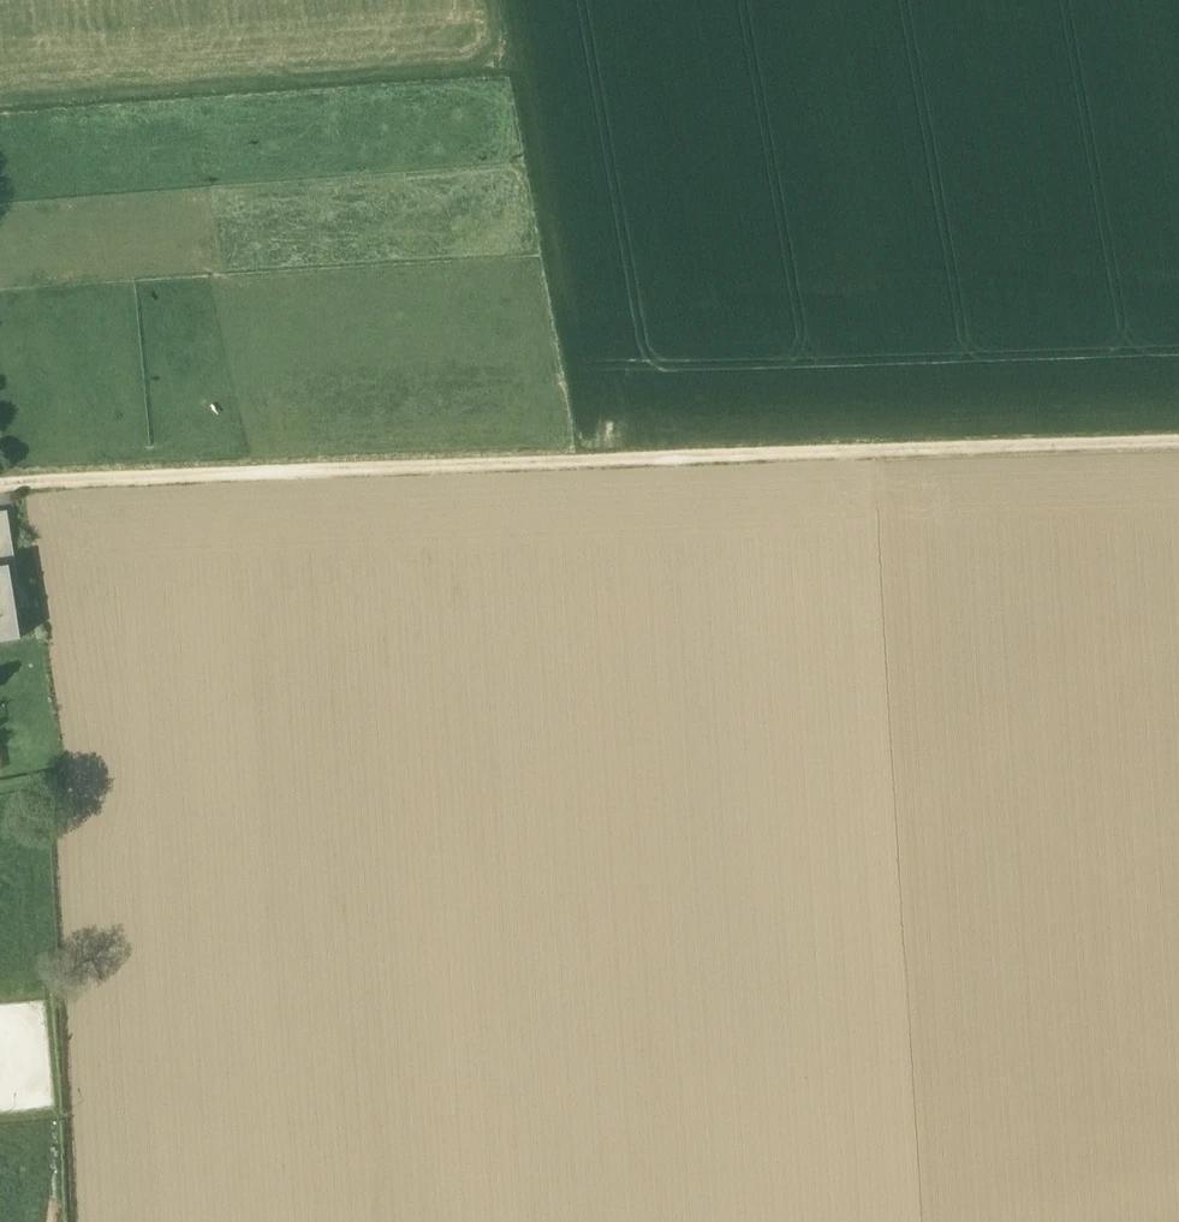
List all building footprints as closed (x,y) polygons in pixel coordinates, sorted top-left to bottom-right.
[(15,565),(7,511),(0,512),(0,567),(15,565)] [(0,567),(0,574),(8,573),(11,590),(18,589),(16,577),(17,576),(15,565),(0,567)] [(11,590),(8,573),(0,574),(0,642),(20,639),(15,610),(14,610),(11,590)] [(22,609),(17,576),(16,577),(18,589),(11,590),(14,610),(15,610),(22,609)]
